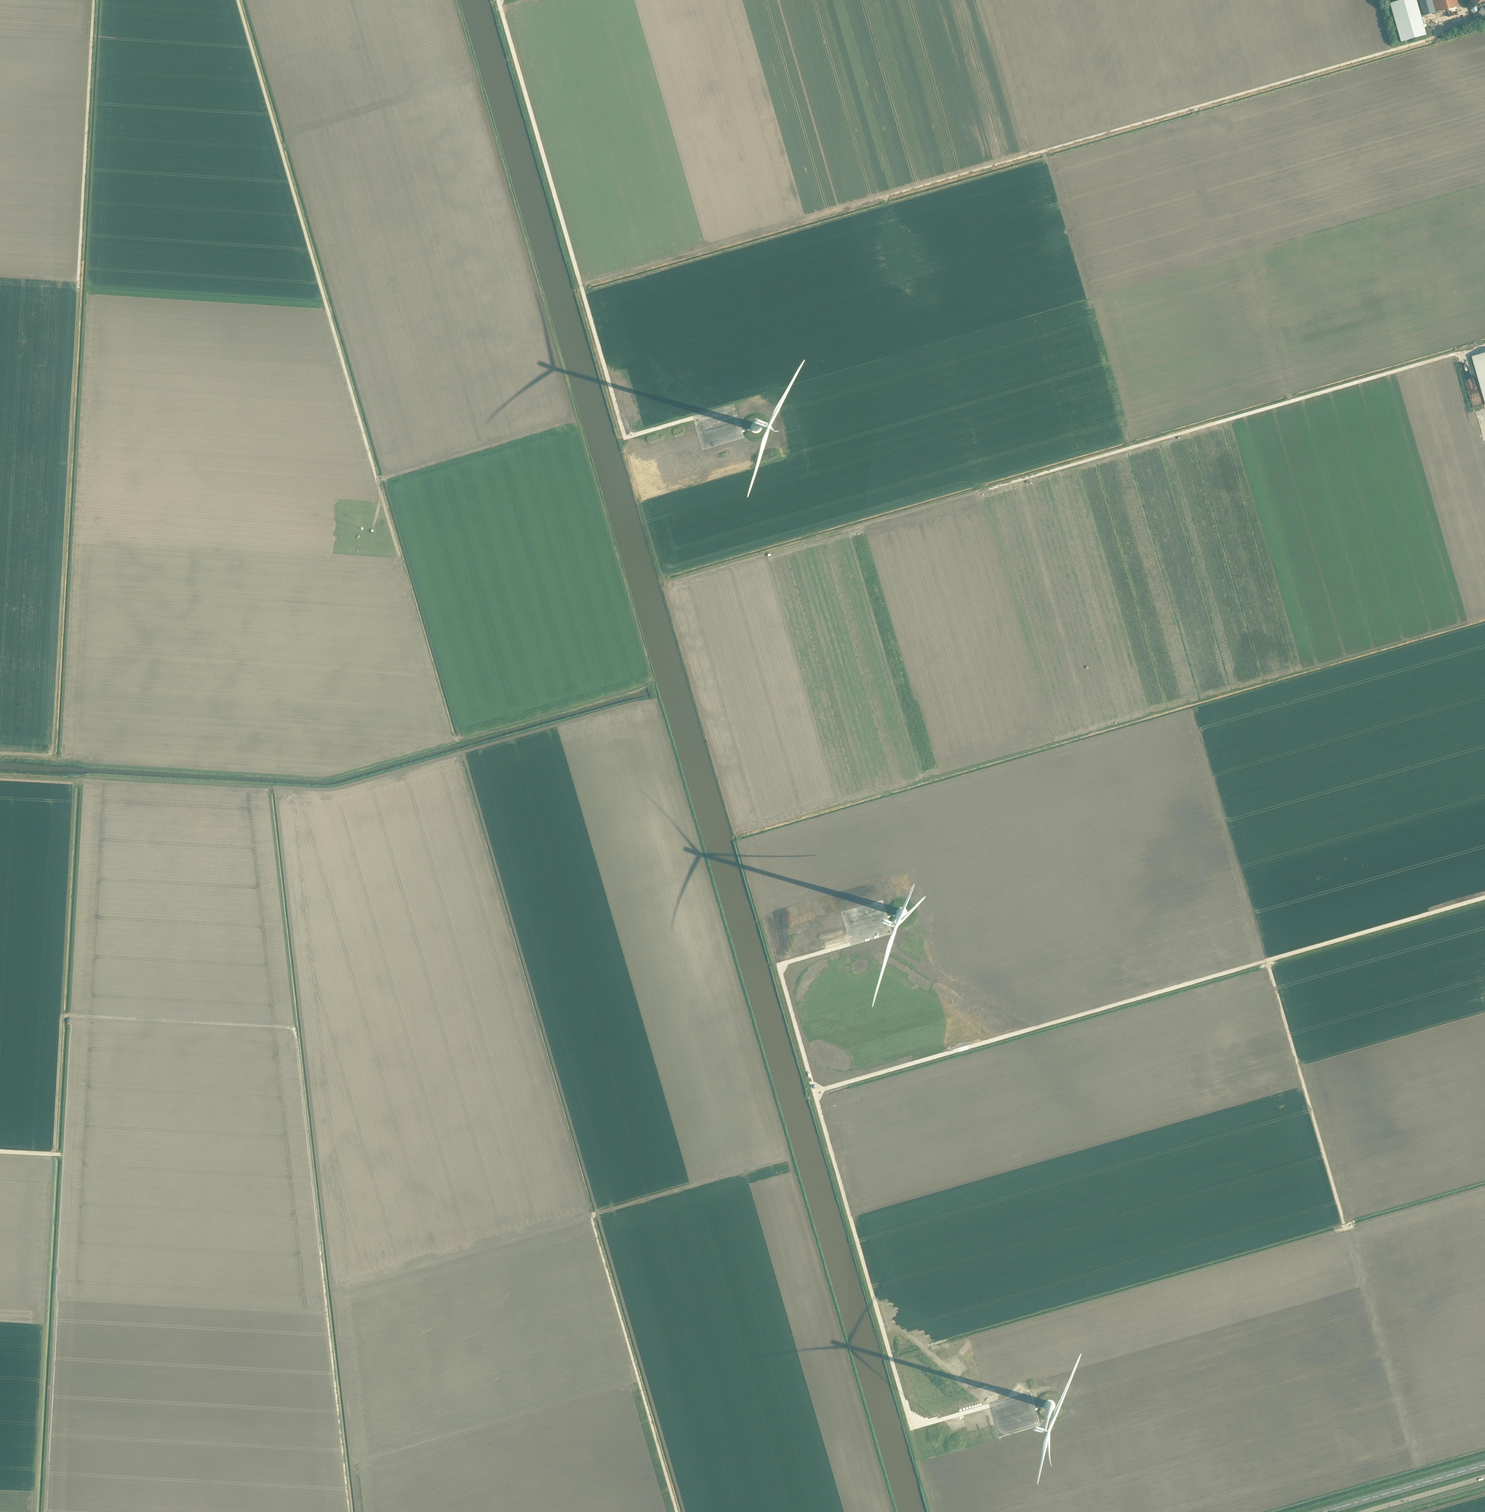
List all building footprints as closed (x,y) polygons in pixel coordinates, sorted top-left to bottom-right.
[(1416,0),(1401,0),(1391,3),(1402,42),(1426,35),(1416,0)] [(1435,12),(1432,0),(1419,0),(1424,15),(1435,12)] [(1460,5),(1458,0),(1433,0),(1436,12),(1460,5)] [(1472,357),(1484,401),(1484,353),(1472,357)] [(752,427),(752,428),(752,429),(752,430),(753,430),(753,431),(754,431),(755,432),(756,432),(757,432),(758,432),(758,431),(759,431),(759,430),(760,430),(760,429),(761,428),(761,427),(761,426),(760,426),(760,425),(759,424),(759,423),(758,423),(757,423),(756,423),(755,423),(754,423),(753,424),(753,425),(752,425),(752,426),(752,427)] [(906,913),(906,912),(906,911),(905,910),(905,909),(904,909),(903,909),(902,908),(901,909),(900,909),(899,909),(899,910),(898,910),(898,911),(897,912),(897,913),(897,914),(898,915),(898,916),(899,916),(899,917),(900,917),(901,917),(902,917),(903,917),(904,917),(905,916),(906,916),(906,915),(906,914),(906,913)] [(1045,1405),(1045,1406),(1045,1407),(1046,1407),(1046,1408),(1047,1409),(1048,1409),(1048,1410),(1049,1410),(1050,1410),(1051,1410),(1051,1409),(1052,1409),(1053,1408),(1054,1407),(1054,1406),(1054,1405),(1054,1404),(1054,1403),(1053,1403),(1053,1402),(1052,1402),(1052,1401),(1051,1401),(1050,1401),(1049,1401),(1048,1401),(1047,1401),(1047,1402),(1046,1402),(1046,1403),(1045,1404),(1045,1405)]
